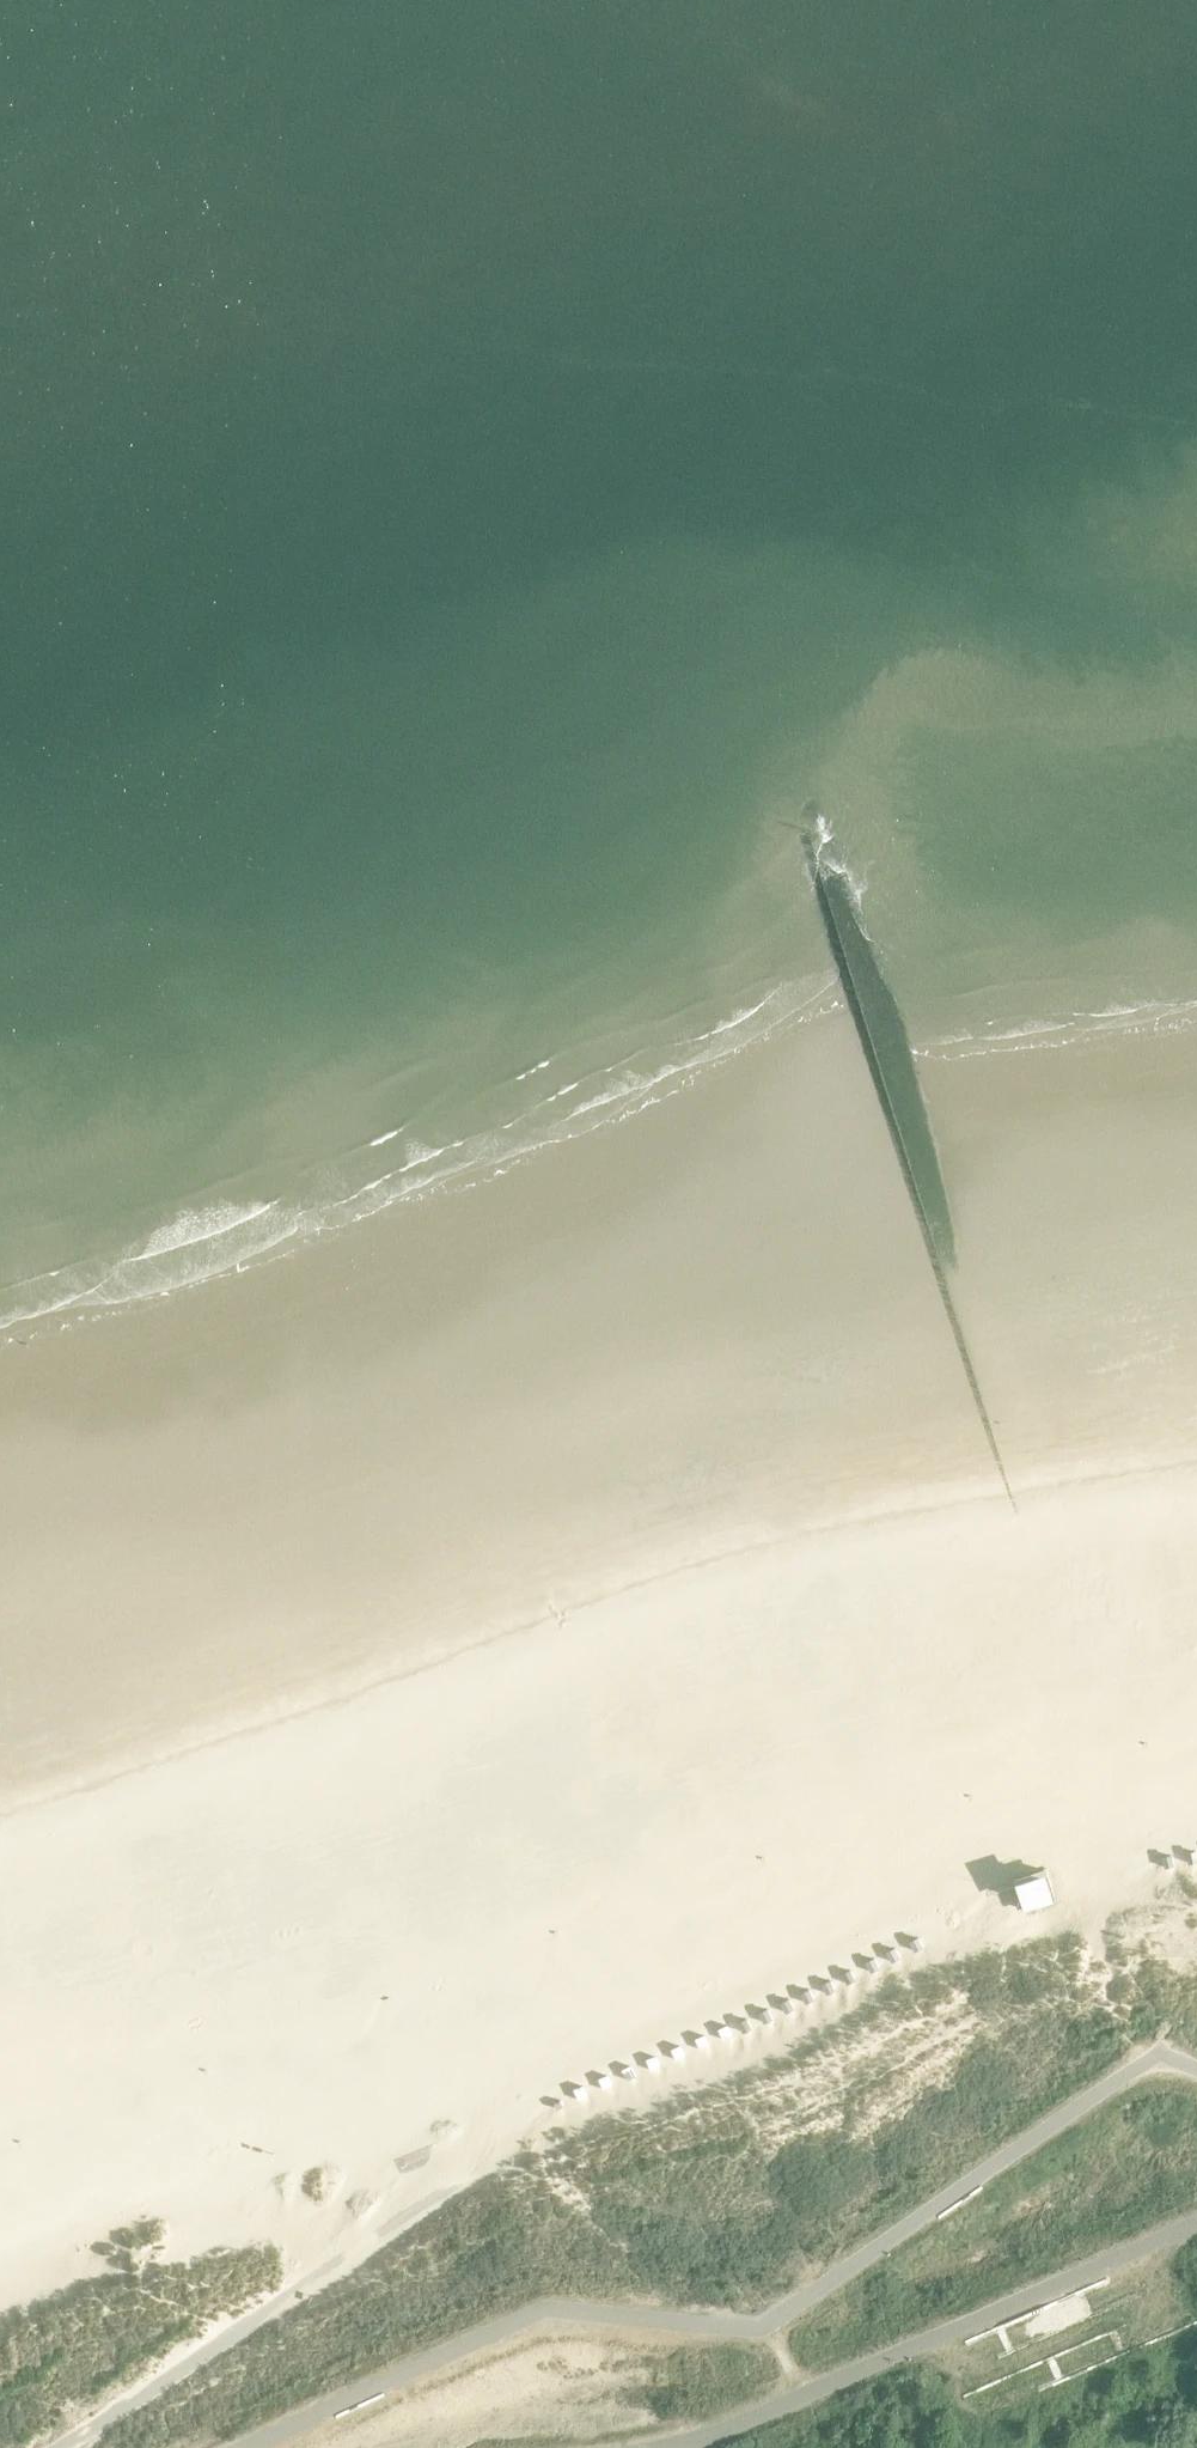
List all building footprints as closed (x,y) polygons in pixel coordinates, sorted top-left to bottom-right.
[(1044,1871),(1016,1879),(1027,1912),(1041,1907),(1040,1905),(1054,1901),(1044,1871)]
